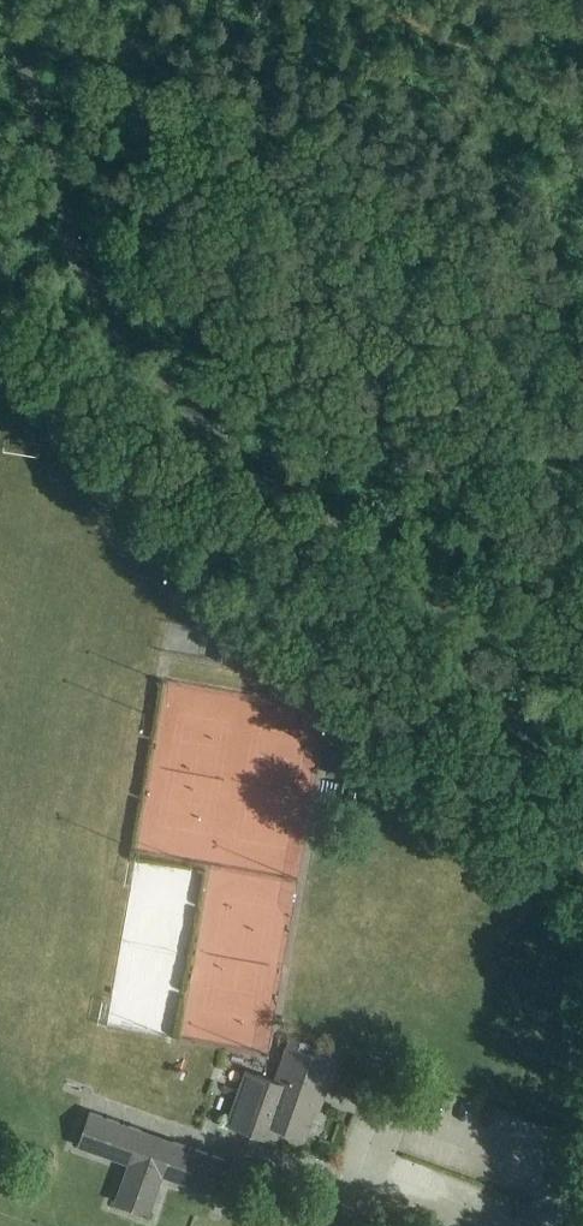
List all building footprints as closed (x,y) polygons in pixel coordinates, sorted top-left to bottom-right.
[(320,1111),(337,1063),(308,1053),(311,1045),(292,1039),(276,1083),(267,1080),(247,1072),(228,1124),(276,1141),(281,1128),(305,1137),(315,1110),(320,1111)] [(218,1184),(226,1160),(92,1113),(80,1145),(131,1163),(117,1202),(150,1213),(163,1175),(220,1196),(224,1186),(218,1184)]
